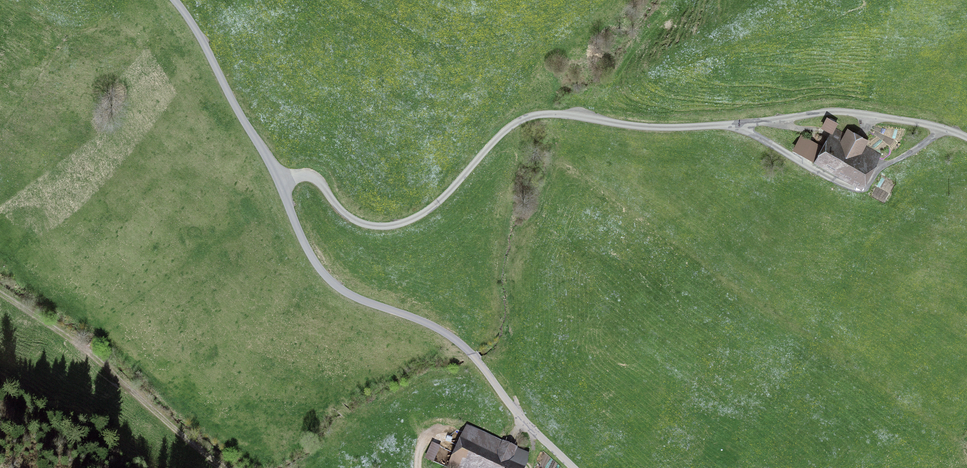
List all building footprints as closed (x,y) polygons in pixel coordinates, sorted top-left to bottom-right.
[(659,8),(646,21),(654,28),(666,15),(659,8)] [(815,161),(849,180),(852,175),(861,181),(878,152),(835,127),(815,161)] [(797,147),(816,158),(823,146),(804,135),(797,147)] [(527,456),(513,450),(514,448),(467,427),(449,467),(522,467),(527,456)] [(432,439),(425,455),(434,459),(441,442),(432,439)]
